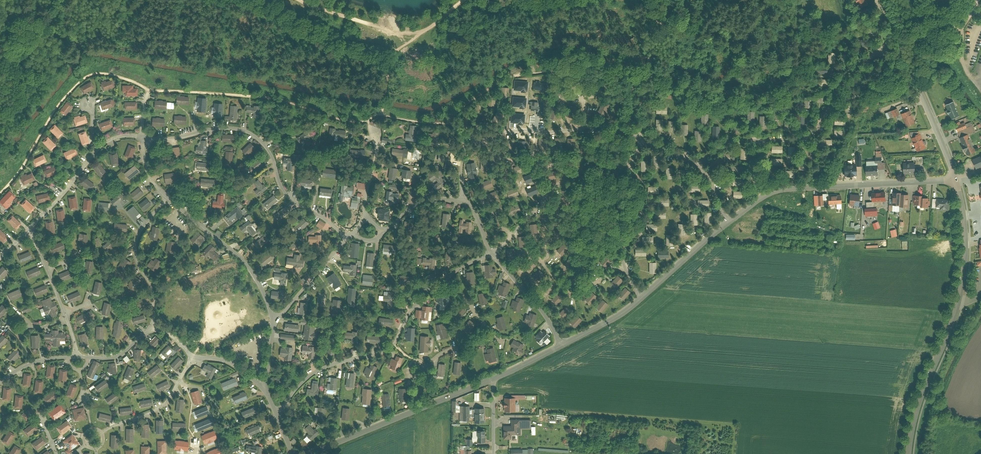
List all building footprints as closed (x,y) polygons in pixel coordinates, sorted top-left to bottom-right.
[(869,0),(855,0),(859,8),(866,6),(865,2),(869,0)] [(853,47),(853,38),(845,38),(845,47),(853,47)] [(836,53),(828,53),(828,65),(836,65),(836,53)] [(581,83),(584,72),(577,70),(573,81),(581,83)] [(596,83),(600,72),(591,70),(588,81),(596,83)] [(609,84),(611,73),(604,71),(601,82),(609,84)] [(558,78),(561,84),(570,78),(567,73),(558,78)] [(622,85),(625,76),(618,74),(616,84),(622,85)] [(633,91),(641,84),(636,79),(628,86),(633,91)] [(113,81),(100,85),(102,91),(115,87),(113,81)] [(545,82),(533,81),(533,88),(544,90),(545,82)] [(86,94),(96,90),(93,83),(83,87),(86,94)] [(134,85),(123,85),(123,93),(133,93),(134,97),(139,97),(139,88),(134,88),(134,85)] [(556,92),(560,98),(570,92),(566,86),(556,92)] [(509,87),(500,87),(500,99),(508,99),(509,87)] [(676,91),(666,90),(666,98),(675,99),(676,91)] [(649,99),(647,91),(636,94),(639,102),(649,99)] [(804,107),(811,108),(812,95),(804,95),(804,107)] [(100,103),(103,110),(114,107),(112,99),(100,103)] [(188,99),(176,99),(175,108),(187,109),(188,99)] [(542,115),(543,102),(529,100),(528,109),(537,110),(537,114),(542,115)] [(619,115),(623,104),(616,101),(612,112),(619,115)] [(961,116),(955,101),(947,104),(949,108),(944,110),(946,114),(950,112),(953,119),(961,116)] [(138,102),(125,102),(124,110),(138,110),(138,102)] [(207,103),(199,102),(198,113),(206,114),(207,103)] [(520,115),(522,102),(514,102),(513,114),(520,115)] [(605,115),(609,104),(603,102),(599,112),(605,115)] [(65,118),(74,109),(68,103),(59,111),(65,118)] [(222,104),(213,104),(213,114),(222,114),(222,104)] [(239,107),(231,106),(230,120),(238,120),(239,107)] [(251,118),(259,118),(260,107),(252,106),(251,118)] [(566,117),(574,119),(577,108),(569,106),(566,117)] [(560,108),(552,107),(550,118),(558,120),(560,108)] [(635,120),(639,110),(633,108),(629,117),(635,120)] [(899,115),(896,108),(887,112),(890,119),(899,115)] [(917,123),(911,110),(902,114),(907,127),(917,123)] [(505,116),(497,111),(493,119),(501,123),(505,116)] [(187,116),(175,115),(174,125),(186,126),(187,116)] [(77,126),(87,123),(85,116),(75,120),(77,126)] [(165,119),(152,119),(152,127),(165,127),(165,119)] [(663,119),(655,119),(655,130),(663,130),(663,119)] [(111,120),(99,125),(102,131),(113,127),(111,120)] [(970,120),(957,126),(962,136),(968,133),(975,130),(970,120)] [(414,140),(416,126),(408,126),(407,139),(414,140)] [(55,127),(50,132),(57,139),(62,134),(55,127)] [(347,132),(333,130),(332,137),(346,139),(347,132)] [(926,147),(919,130),(911,133),(917,150),(926,147)] [(437,145),(439,133),(433,132),(433,134),(429,133),(428,139),(432,140),(431,144),(437,145)] [(88,141),(85,133),(78,135),(81,143),(88,141)] [(967,155),(977,151),(968,133),(962,136),(959,137),(967,155)] [(308,134),(297,139),(300,145),(304,143),(306,148),(311,146),(309,140),(311,140),(308,134)] [(392,139),(382,137),(381,144),(391,146),(392,139)] [(54,145),(49,138),(42,143),(47,150),(54,145)] [(627,155),(634,146),(628,142),(622,150),(627,155)] [(242,152),(247,158),(255,151),(249,145),(242,152)] [(137,149),(129,146),(125,156),(132,159),(137,149)] [(208,147),(196,146),(196,156),(208,156),(208,147)] [(74,148),(64,153),(68,160),(78,155),(74,148)] [(369,150),(355,148),(354,155),(368,157),(369,150)] [(408,150),(393,148),(392,155),(402,156),(402,158),(408,158),(408,150)] [(420,161),(421,150),(414,149),(412,160),(420,161)] [(749,149),(740,149),(740,160),(748,160),(749,149)] [(234,152),(226,151),(225,162),(233,162),(234,152)] [(118,153),(110,155),(113,167),(121,165),(118,153)] [(444,155),(439,154),(438,161),(450,163),(451,156),(448,156),(448,154),(444,153),(444,155)] [(35,167),(46,162),(44,156),(32,160),(35,167)] [(970,162),(974,172),(980,169),(980,157),(970,162)] [(296,159),(284,158),(283,165),(288,165),(288,171),(293,171),(294,165),(295,165),(296,159)] [(559,158),(549,160),(550,167),(560,165),(559,158)] [(916,161),(903,163),(904,173),(918,172),(916,161)] [(475,162),(466,164),(469,178),(478,176),(475,162)] [(100,163),(94,168),(101,178),(107,173),(100,163)] [(252,170),(258,176),(265,169),(259,163),(252,170)] [(361,180),(363,165),(356,164),(353,178),(361,180)] [(516,175),(526,171),(523,164),(514,167),(516,175)] [(856,175),(855,164),(844,165),(845,176),(856,175)] [(878,164),(865,165),(866,175),(880,174),(878,164)] [(55,166),(45,171),(49,177),(58,173),(55,166)] [(140,172),(135,166),(124,174),(129,180),(140,172)] [(192,173),(207,174),(208,167),(193,166),(192,173)] [(336,179),(337,170),(324,168),(323,177),(336,179)] [(395,182),(397,169),(384,168),(383,181),(395,182)] [(412,171),(403,170),(402,179),(411,180),(412,171)] [(548,180),(559,178),(557,170),(546,173),(548,180)] [(30,173),(19,179),(22,185),(34,180),(30,173)] [(176,173),(165,174),(166,184),(177,182),(176,173)] [(524,177),(527,184),(536,180),(533,173),(524,177)] [(435,175),(425,183),(432,192),(442,183),(435,175)] [(95,185),(84,177),(78,184),(89,192),(95,185)] [(584,177),(577,180),(581,190),(588,187),(584,177)] [(200,185),(214,189),(216,182),(201,179),(200,185)] [(313,181),(301,180),(300,187),(312,189),(313,181)] [(491,180),(482,183),(485,190),(494,187),(491,180)] [(259,197),(268,190),(263,184),(260,187),(255,181),(252,184),(257,190),(254,192),(259,197)] [(340,195),(352,197),(354,187),(341,185),(340,195)] [(700,193),(699,185),(689,185),(688,185),(688,193),(700,193)] [(144,193),(138,187),(130,193),(136,199),(144,193)] [(534,187),(526,190),(529,198),(538,195),(534,187)] [(568,187),(562,190),(565,199),(572,197),(568,187)] [(321,188),(320,197),(332,198),(333,189),(321,188)] [(516,188),(507,191),(510,199),(519,195),(516,188)] [(386,191),(385,202),(391,204),(392,200),(399,201),(400,193),(386,191)] [(495,191),(486,195),(489,202),(498,198),(495,191)] [(885,191),(872,192),(873,202),(886,201),(885,191)] [(901,192),(894,191),(894,200),(889,199),(889,205),(900,206),(900,207),(908,208),(909,194),(901,194),(901,192)] [(5,208),(15,197),(9,192),(0,201),(0,203),(5,208)] [(128,202),(120,192),(115,196),(117,198),(112,202),(115,206),(120,202),(123,206),(128,202)] [(352,208),(358,208),(359,202),(361,203),(361,197),(363,197),(364,193),(358,192),(358,195),(356,195),(355,198),(353,197),(352,208)] [(840,193),(826,194),(827,204),(841,203),(840,193)] [(861,194),(848,193),(847,205),(860,206),(861,194)] [(49,194),(36,196),(38,203),(50,201),(49,194)] [(929,195),(913,194),(913,205),(928,205),(929,195)] [(225,209),(225,195),(218,195),(218,202),(213,202),(212,208),(225,209)] [(278,201),(274,195),(263,204),(267,209),(278,201)] [(824,195),(815,195),(815,206),(825,205),(824,195)] [(606,207),(613,200),(608,196),(601,203),(606,207)] [(76,197),(68,198),(70,210),(78,209),(76,197)] [(151,203),(146,197),(138,204),(143,210),(151,203)] [(949,199),(933,197),(932,209),(948,210),(949,199)] [(92,200),(84,199),(83,211),(90,212),(92,200)] [(21,205),(29,213),(34,209),(26,200),(21,205)] [(625,205),(620,200),(613,208),(617,213),(625,205)] [(560,201),(554,204),(557,213),(564,211),(560,201)] [(111,204),(99,202),(98,211),(110,212),(111,204)] [(499,203),(491,206),(493,214),(502,211),(499,203)] [(587,208),(582,203),(575,212),(580,216),(587,208)] [(521,211),(518,204),(509,207),(512,215),(521,211)] [(141,215),(133,205),(127,210),(135,220),(141,215)] [(238,206),(227,215),(232,222),(244,213),(238,206)] [(288,212),(283,207),(272,216),(276,221),(288,212)] [(879,207),(866,207),(866,216),(879,216),(879,207)] [(390,210),(378,209),(377,215),(379,216),(378,220),(389,221),(390,210)] [(64,210),(57,211),(58,223),(66,222),(64,210)] [(549,212),(541,212),(542,224),(550,223),(549,212)] [(450,213),(443,213),(441,226),(448,227),(450,213)] [(8,221),(17,230),(22,225),(13,216),(8,221)] [(309,223),(305,217),(293,226),(298,232),(309,223)] [(317,226),(324,229),(327,222),(320,219),(317,226)] [(253,226),(249,221),(240,229),(244,233),(247,231),(251,236),(256,232),(251,227),(253,226)] [(470,222),(457,221),(456,234),(468,235),(470,222)] [(54,222),(45,224),(46,233),(55,231),(54,222)] [(128,225),(114,224),(114,231),(127,233),(128,225)] [(538,224),(529,225),(530,235),(539,234),(538,224)] [(656,224),(645,224),(646,232),(656,232),(656,224)] [(688,224),(677,224),(677,236),(688,236),(688,224)] [(161,229),(153,227),(149,239),(158,242),(161,229)] [(564,232),(559,227),(552,235),(557,240),(564,232)] [(0,230),(0,240),(3,244),(9,238),(0,230)] [(198,250),(208,240),(199,232),(190,241),(198,250)] [(78,245),(86,247),(88,235),(81,234),(78,245)] [(254,242),(259,249),(270,242),(266,235),(254,242)] [(674,235),(665,235),(665,246),(674,246),(674,235)] [(318,244),(317,236),(306,237),(306,245),(318,244)] [(525,236),(518,236),(518,246),(526,246),(525,236)] [(619,247),(622,239),(616,237),(613,245),(619,247)] [(113,239),(102,247),(105,252),(110,248),(113,254),(118,251),(115,245),(117,244),(113,239)] [(174,242),(168,240),(164,254),(170,256),(172,250),(176,251),(178,246),(173,245),(174,242)] [(53,254),(64,249),(62,242),(50,246),(53,254)] [(215,248),(210,243),(200,252),(206,258),(209,255),(215,261),(220,257),(214,250),(215,248)] [(352,243),(350,257),(358,258),(360,244),(352,243)] [(601,255),(608,247),(602,243),(596,250),(601,255)] [(569,248),(564,244),(557,251),(562,256),(569,248)] [(382,252),(394,253),(395,246),(383,245),(382,252)] [(515,248),(507,248),(508,258),(516,258),(515,248)] [(452,250),(447,250),(446,256),(450,257),(449,259),(458,261),(460,251),(452,249),(452,250)] [(32,259),(29,252),(19,256),(22,263),(32,259)] [(271,252),(260,260),(264,266),(275,258),(271,252)] [(373,268),(374,254),(367,253),(365,267),(373,268)] [(295,258),(288,257),(287,265),(304,267),(305,260),(300,259),(301,255),(295,254),(295,258)] [(605,267),(612,260),(607,255),(600,263),(605,267)] [(428,258),(423,258),(422,264),(426,265),(426,267),(434,269),(436,258),(428,257),(428,258)] [(576,261),(571,257),(564,265),(569,269),(576,261)] [(163,263),(157,259),(149,268),(155,273),(163,263)] [(125,274),(132,264),(126,260),(119,270),(125,274)] [(94,263),(86,261),(84,273),(92,275),(94,263)] [(237,261),(231,267),(241,276),(246,270),(237,261)] [(536,266),(530,261),(523,269),(529,274),(536,266)] [(590,261),(583,263),(586,273),(593,271),(590,261)] [(657,263),(649,263),(649,274),(657,274),(657,263)] [(356,275),(357,265),(350,265),(349,274),(356,275)] [(492,265),(481,266),(481,272),(483,272),(484,279),(493,278),(493,275),(496,275),(495,269),(493,269),(492,265)] [(0,270),(0,281),(8,272),(3,267),(0,270)] [(42,275),(37,267),(27,271),(31,279),(42,275)] [(71,270),(59,275),(62,282),(74,277),(71,270)] [(544,275),(540,270),(531,277),(536,283),(544,275)] [(582,275),(576,270),(569,278),(575,283),(582,275)] [(288,274),(275,272),(274,279),(281,280),(280,284),(286,285),(288,274)] [(474,272),(465,273),(466,286),(475,285),(474,272)] [(373,275),(363,274),(362,284),(372,285),(373,275)] [(340,283),(335,275),(329,279),(334,287),(340,283)] [(410,284),(411,277),(400,275),(399,283),(410,284)] [(623,281),(617,275),(610,283),(617,288),(623,281)] [(136,291),(141,281),(134,277),(128,287),(136,291)] [(511,284),(503,281),(498,294),(507,297),(511,284)] [(555,286),(550,281),(543,289),(548,294),(555,286)] [(93,294),(100,295),(102,283),(95,282),(93,294)] [(46,286),(34,290),(37,298),(49,293),(46,286)] [(20,288),(8,292),(11,301),(23,297),(20,288)] [(631,293),(625,288),(618,296),(624,301),(631,293)] [(356,290),(349,289),(347,304),(354,305),(356,290)] [(280,291),(274,290),(273,298),(284,300),(286,291),(280,290),(280,291)] [(591,304),(598,296),(592,291),(585,299),(591,304)] [(79,292),(68,296),(70,303),(82,299),(79,292)] [(324,307),(325,293),(318,292),(316,306),(324,307)] [(384,307),(393,308),(395,292),(386,292),(385,298),(383,297),(383,304),(385,304),(384,307)] [(445,293),(438,293),(437,304),(444,305),(445,293)] [(485,293),(477,294),(479,306),(487,304),(485,293)] [(564,298),(558,293),(551,301),(557,306),(564,298)] [(137,300),(141,306),(150,300),(146,294),(137,300)] [(519,313),(524,300),(515,297),(510,310),(519,313)] [(44,308),(40,310),(43,317),(45,316),(47,320),(57,316),(50,299),(42,303),(44,308)] [(608,304),(602,299),(596,307),(602,311),(608,304)] [(339,315),(341,301),(333,300),(332,314),(339,315)] [(113,304),(104,303),(102,315),(108,315),(113,304)] [(307,304),(301,303),(299,314),(306,315),(307,304)] [(466,310),(460,305),(452,314),(458,319),(466,310)] [(572,311),(566,307),(559,314),(565,319),(572,311)] [(430,310),(422,309),(421,320),(429,321),(430,310)] [(92,311),(76,318),(79,324),(94,318),(92,311)] [(534,328),(538,315),(531,313),(530,316),(528,315),(526,322),(528,322),(527,326),(534,328)] [(133,317),(135,323),(146,321),(144,314),(133,317)] [(582,321),(577,316),(570,324),(575,329),(582,321)] [(501,317),(493,319),(496,331),(504,329),(501,317)] [(378,326),(391,327),(392,319),(378,318),(378,326)] [(476,323),(470,318),(463,327),(468,332),(476,323)] [(116,322),(115,321),(111,334),(119,336),(122,323),(121,323),(122,320),(117,319),(116,322)] [(304,326),(298,325),(297,332),(304,333),(303,339),(312,340),(313,337),(317,338),(318,332),(314,332),(315,324),(305,323),(304,326)] [(443,324),(436,326),(439,337),(447,335),(443,324)] [(295,326),(282,325),(281,333),(295,335),(295,326)] [(416,328),(407,327),(406,340),(415,340),(416,328)] [(540,344),(550,334),(543,327),(533,337),(540,344)] [(358,344),(360,333),(353,332),(353,334),(346,333),(345,340),(352,341),(352,343),(358,344)] [(65,333),(45,333),(45,344),(53,344),(53,347),(60,347),(60,342),(65,342),(65,333)] [(85,334),(78,335),(82,346),(88,345),(85,334)] [(153,345),(158,338),(153,334),(148,341),(153,345)] [(380,336),(368,335),(367,344),(380,344),(380,336)] [(429,337),(420,336),(419,352),(428,352),(429,347),(430,347),(431,340),(429,340),(429,337)] [(518,342),(514,340),(510,346),(514,348),(513,350),(520,354),(526,345),(519,341),(518,342)] [(329,343),(327,355),(336,356),(337,344),(329,343)] [(173,356),(177,352),(169,345),(162,353),(168,359),(172,355),(173,356)] [(291,362),(294,348),(287,346),(286,350),(282,349),(281,355),(285,356),(284,360),(291,362)] [(315,358),(317,347),(310,346),(310,348),(303,347),(302,353),(309,354),(309,357),(315,358)] [(489,351),(484,351),(486,358),(490,357),(490,360),(499,358),(497,348),(489,349),(489,351)] [(21,353),(16,349),(8,358),(13,362),(21,353)] [(398,372),(404,359),(396,355),(390,368),(398,372)] [(184,361),(179,357),(171,366),(175,370),(184,361)] [(463,359),(455,358),(454,370),(462,371),(463,359)] [(100,363),(94,361),(87,377),(93,379),(100,363)] [(374,379),(379,367),(373,364),(371,369),(367,367),(365,373),(367,374),(366,375),(374,379)] [(446,365),(438,364),(437,376),(445,377),(446,365)] [(56,366),(48,365),(47,377),(55,378),(56,366)] [(162,371),(158,365),(148,372),(152,378),(162,371)] [(207,377),(212,379),(217,369),(212,367),(211,368),(206,365),(203,370),(209,373),(207,377)] [(135,369),(129,367),(124,379),(130,382),(135,369)] [(67,370),(60,369),(58,382),(65,383),(67,370)] [(354,374),(344,373),(343,379),(348,380),(347,385),(353,385),(354,374)] [(31,376),(24,375),(22,386),(30,387),(31,376)] [(338,378),(331,377),(329,390),(336,391),(338,378)] [(234,378),(222,384),(225,390),(237,385),(234,378)] [(44,381),(36,380),(34,392),(42,393),(44,381)] [(95,387),(99,392),(109,386),(105,380),(95,387)] [(423,381),(414,380),(413,392),(421,392),(423,381)] [(170,387),(168,381),(157,386),(160,392),(170,387)] [(147,390),(145,383),(133,386),(135,393),(147,390)] [(320,384),(313,383),(312,389),(307,388),(306,394),(319,397),(320,390),(319,390),(320,384)] [(78,387),(71,384),(66,395),(73,398),(78,387)] [(11,389),(4,388),(3,396),(11,397),(11,389)] [(407,388),(398,389),(399,402),(407,401),(407,388)] [(372,390),(363,389),(361,404),(370,405),(372,390)] [(198,390),(191,392),(195,404),(202,402),(198,390)] [(57,397),(53,391),(45,397),(49,402),(57,397)] [(248,399),(246,392),(234,396),(236,403),(248,399)] [(106,400),(109,405),(119,398),(115,393),(106,400)] [(389,394),(381,394),(382,407),(389,407),(389,394)] [(22,409),(23,396),(16,395),(15,408),(22,409)] [(515,397),(504,397),(504,402),(503,402),(503,406),(504,406),(504,411),(515,411),(515,404),(515,399),(515,397)] [(185,400),(178,399),(176,412),(184,413),(185,400)] [(64,411),(60,406),(51,412),(56,417),(64,411)] [(207,406),(195,411),(197,418),(210,413),(207,406)] [(469,406),(461,406),(461,412),(461,420),(469,420),(469,406)] [(23,414),(27,419),(35,412),(31,407),(25,413),(23,414)] [(85,407),(73,409),(75,421),(87,419),(85,407)] [(257,413),(254,407),(242,412),(245,418),(257,413)] [(327,408),(318,407),(316,416),(326,418),(327,408)] [(350,409),(342,408),(341,420),(349,421),(350,409)] [(484,408),(475,408),(475,422),(485,421),(484,408)] [(110,423),(112,416),(100,414),(99,421),(110,423)] [(0,420),(0,431),(1,432),(9,421),(2,417),(0,420)] [(212,418),(197,424),(199,431),(215,424),(212,418)] [(511,425),(503,425),(503,439),(516,439),(516,435),(521,435),(521,428),(530,428),(530,419),(511,419),(511,425)] [(71,427),(67,422),(58,428),(62,434),(71,427)] [(187,423),(174,423),(174,431),(186,431),(187,423)] [(24,430),(28,436),(37,429),(34,424),(24,430)] [(150,425),(142,424),(142,437),(150,437),(150,425)] [(259,425),(248,430),(251,436),(262,431),(259,425)] [(311,427),(306,431),(309,434),(307,435),(312,440),(319,433),(315,428),(314,430),(311,427)] [(9,430),(2,441),(9,445),(16,435),(9,430)] [(218,439),(215,430),(201,435),(205,444),(218,439)] [(485,430),(476,430),(476,441),(485,441),(485,430)] [(79,443),(72,434),(63,441),(70,450),(79,443)] [(46,442),(42,436),(32,444),(37,449),(46,442)] [(158,441),(158,453),(165,453),(166,453),(166,440),(158,441)] [(184,451),(189,451),(190,442),(175,440),(174,450),(178,450),(177,451),(184,452),(184,451)] [(9,453),(19,453),(22,450),(15,445),(9,453)] [(262,447),(257,445),(256,449),(252,448),(251,452),(255,453),(261,453),(262,447)]
